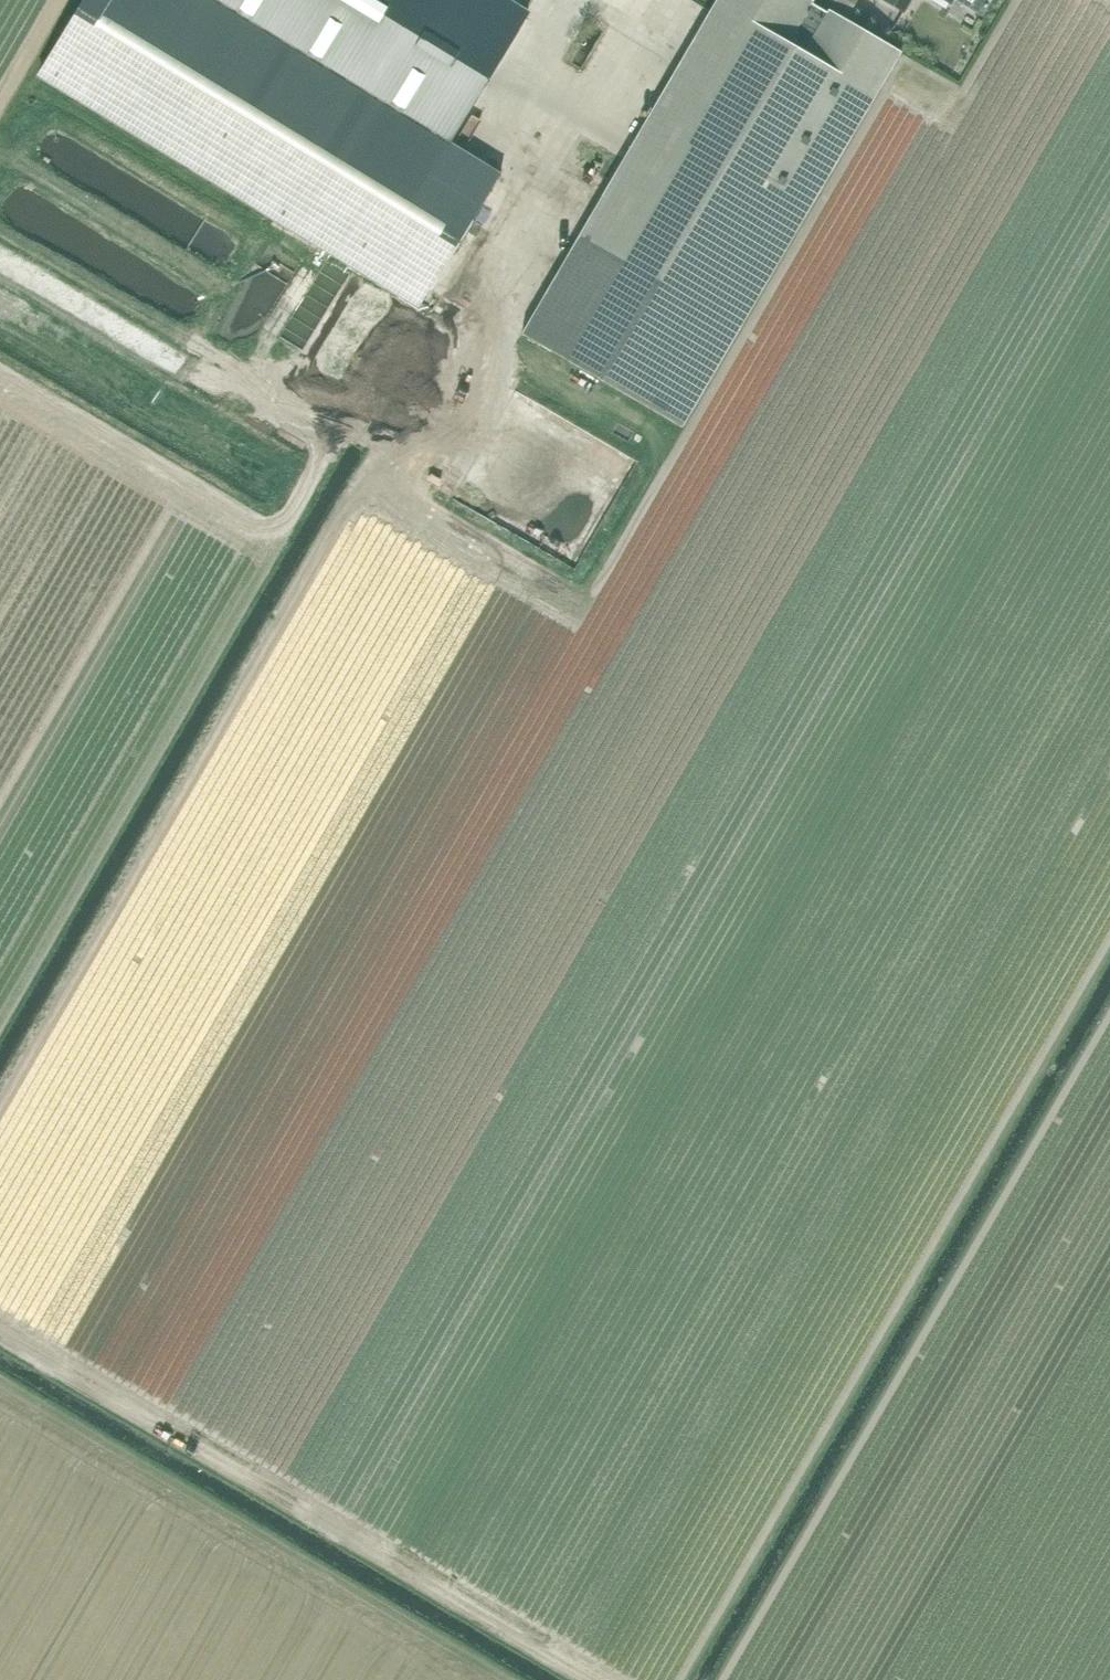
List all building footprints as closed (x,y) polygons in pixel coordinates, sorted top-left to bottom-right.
[(450,142),(211,0),(83,0),(37,76),(419,309),(502,174),(450,142)] [(512,0),(211,0),(450,142),(530,11),(512,0)] [(824,10),(812,3),(814,1),(812,0),(717,0),(579,236),(523,334),(684,428),(739,329),(902,52),(846,19),(858,0),(830,0),(824,10)] [(914,0),(885,0),(885,1),(906,13),(914,0)] [(984,14),(992,0),(960,0),(984,14)]
